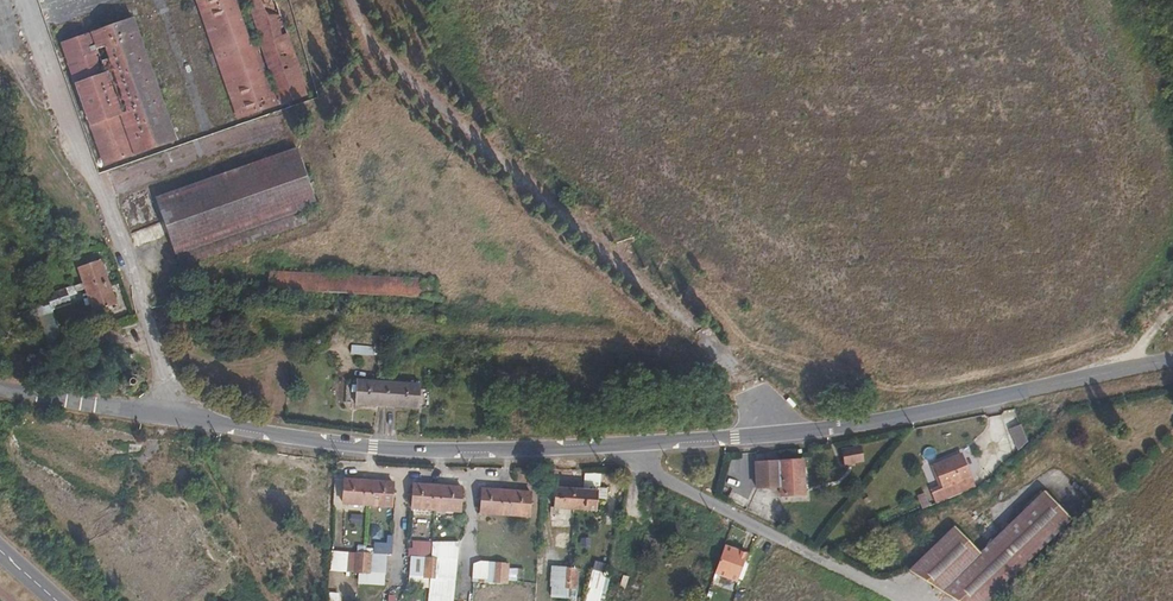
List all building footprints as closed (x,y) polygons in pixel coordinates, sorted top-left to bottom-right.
[(239,113),(311,88),(280,0),(199,0),(239,113)] [(176,135),(132,13),(61,38),(105,159),(176,135)] [(178,248),(318,200),(298,143),(158,192),(178,248)] [(183,262),(323,214),(318,200),(178,248),(183,262)] [(91,284),(98,303),(119,297),(104,255),(83,262),(89,278),(82,280),(83,286),(91,284)] [(44,296),(48,311),(70,305),(66,290),(44,296)] [(41,317),(45,342),(59,340),(55,314),(41,317)] [(127,390),(129,391),(132,391),(134,390),(136,388),(137,385),(138,383),(137,380),(136,378),(134,377),(132,376),(129,375),(127,376),(125,377),(123,379),(122,382),(122,384),(123,387),(124,389),(127,390)] [(423,380),(360,375),(359,399),(422,404),(423,380)] [(1014,446),(1025,443),(1017,410),(1006,412),(1014,446)] [(858,448),(842,451),(844,466),(860,462),(858,448)] [(971,489),(958,455),(931,465),(940,487),(928,491),(932,502),(971,489)] [(754,468),(756,492),(779,490),(780,499),(803,497),(800,463),(754,468)] [(387,506),(388,483),(340,479),(339,502),(387,506)] [(457,511),(459,488),(409,484),(408,507),(457,511)] [(551,488),(549,510),(593,513),(594,491),(551,488)] [(527,517),(528,494),(479,490),(478,513),(527,517)] [(921,506),(928,504),(924,491),(917,494),(921,506)] [(909,573),(954,600),(988,600),(1071,519),(1044,492),(981,555),(955,528),(909,573)] [(273,545),(274,565),(290,565),(289,545),(273,545)] [(735,577),(742,556),(723,550),(716,571),(735,577)] [(364,571),(365,558),(351,558),(350,570),(364,571)] [(434,577),(434,564),(421,564),(420,576),(434,577)] [(504,582),(505,569),(491,569),(490,581),(504,582)] [(573,571),(559,570),(558,589),(571,590),(573,571)]
